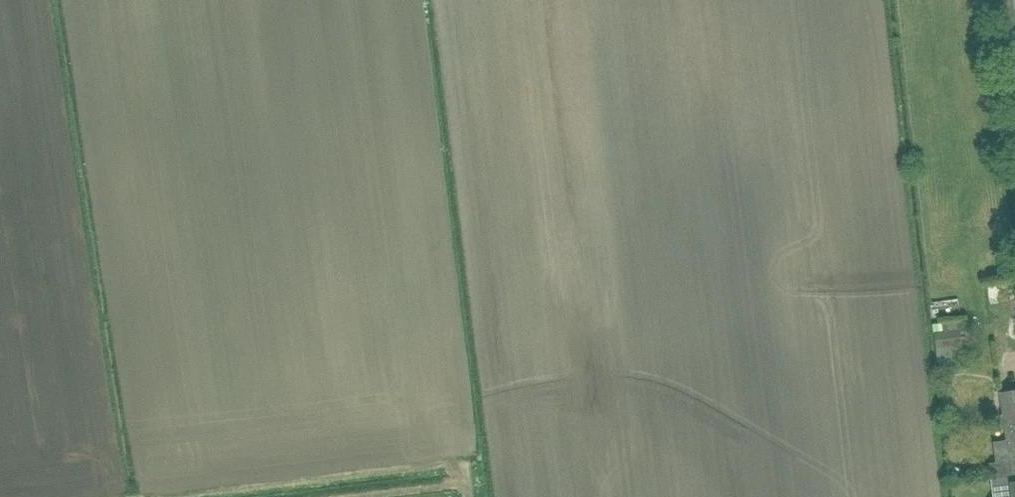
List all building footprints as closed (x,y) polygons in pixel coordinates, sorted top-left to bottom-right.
[(962,331),(935,335),(940,375),(955,373),(951,347),(963,345),(962,331)] [(1001,394),(1003,407),(1005,424),(1010,424),(1013,441),(1008,442),(1010,461),(990,464),(992,481),(1003,479),(1002,474),(1014,472),(1014,392),(1001,394)] [(1003,479),(992,481),(994,496),(1014,496),(1014,472),(1002,474),(1003,479)]
